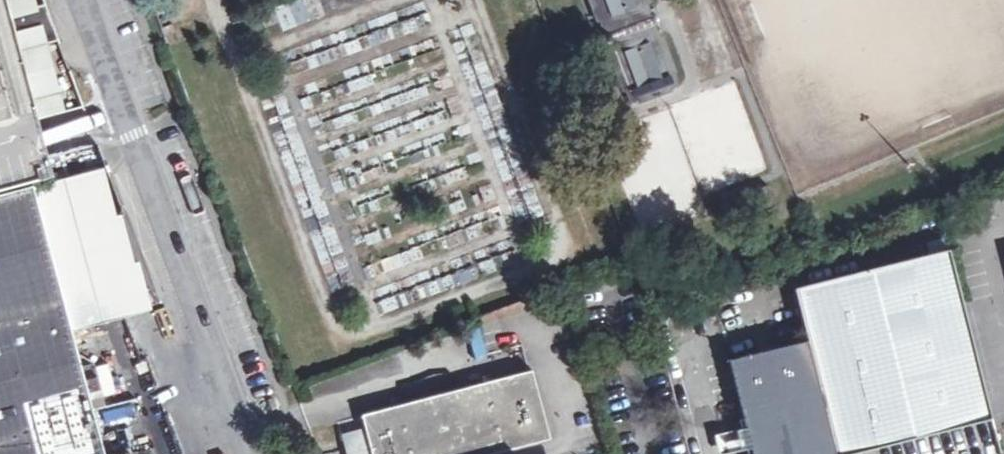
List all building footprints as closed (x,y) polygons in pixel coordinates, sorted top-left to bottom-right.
[(45,0),(0,0),(0,168),(30,160),(28,147),(25,141),(21,122),(30,118),(83,100),(45,0)] [(631,103),(679,85),(655,19),(648,0),(593,0),(631,103)] [(74,326),(155,303),(98,140),(30,160),(0,168),(0,453),(109,453),(74,326)] [(956,276),(801,314),(807,338),(730,358),(747,427),(752,448),(754,453),(837,453),(991,415),(956,276)] [(531,366),(363,414),(367,429),(373,453),(484,453),(551,436),(531,366)] [(747,427),(715,434),(720,453),(726,453),(752,448),(747,427)] [(345,434),(351,453),(373,453),(367,429),(345,434)]
